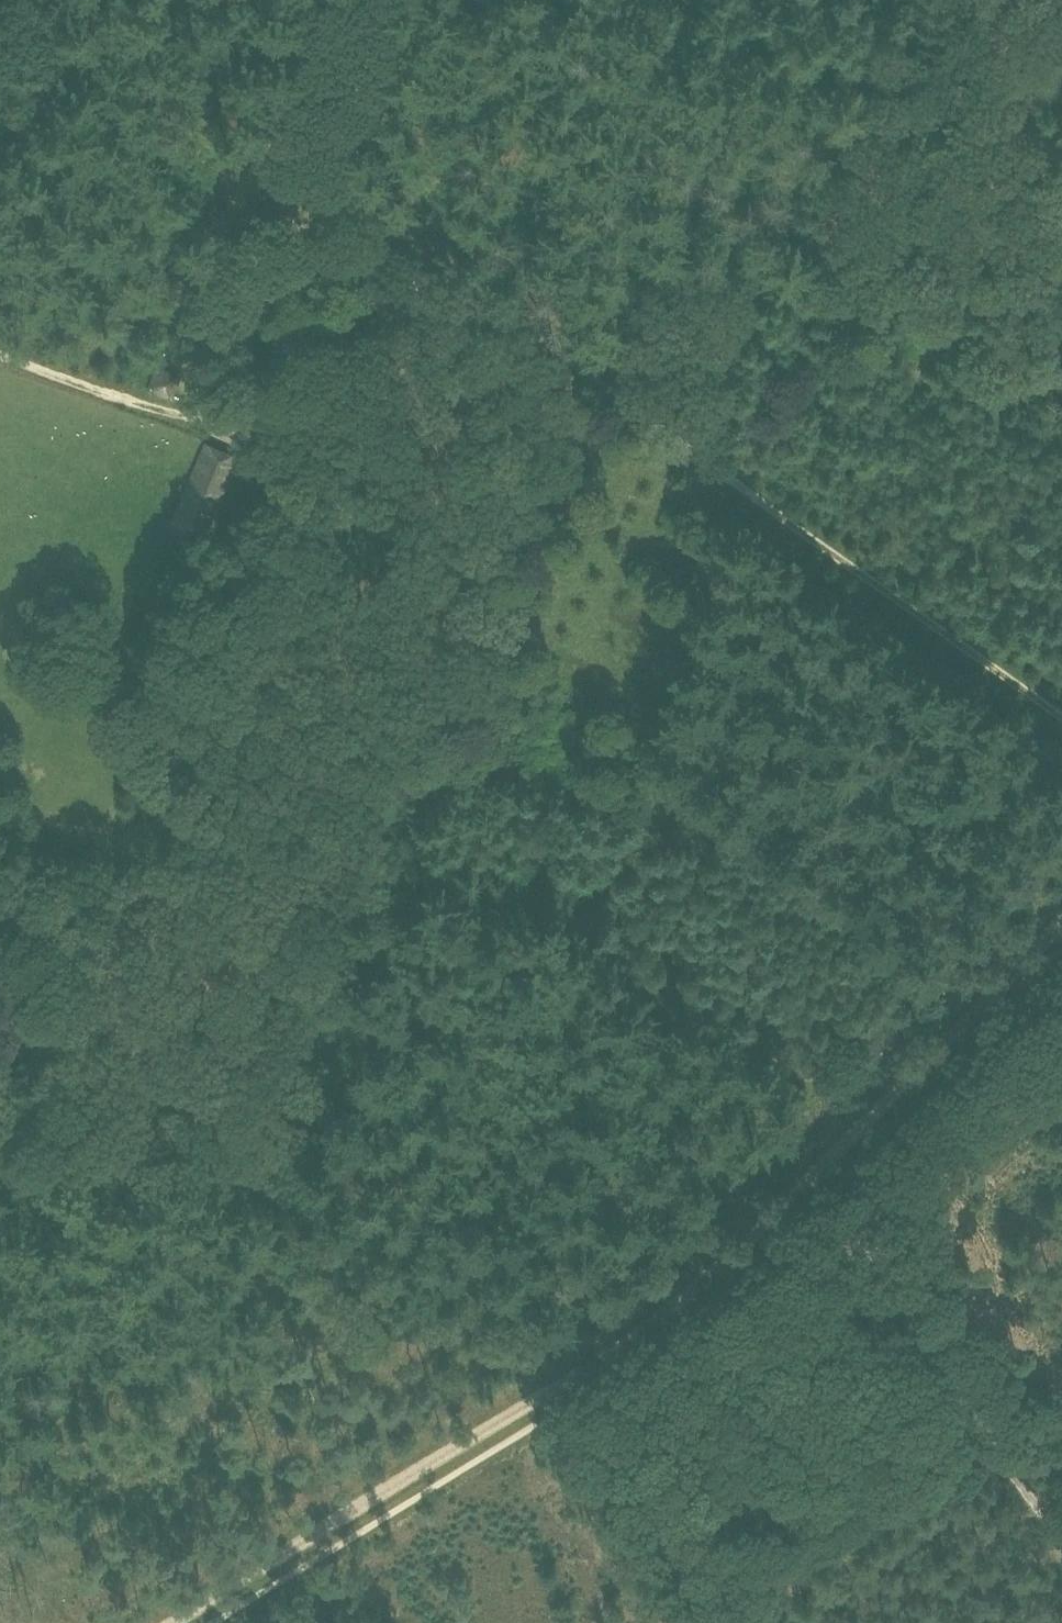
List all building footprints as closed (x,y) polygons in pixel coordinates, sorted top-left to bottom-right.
[(205,537),(239,456),(205,441),(171,522),(205,537)]
